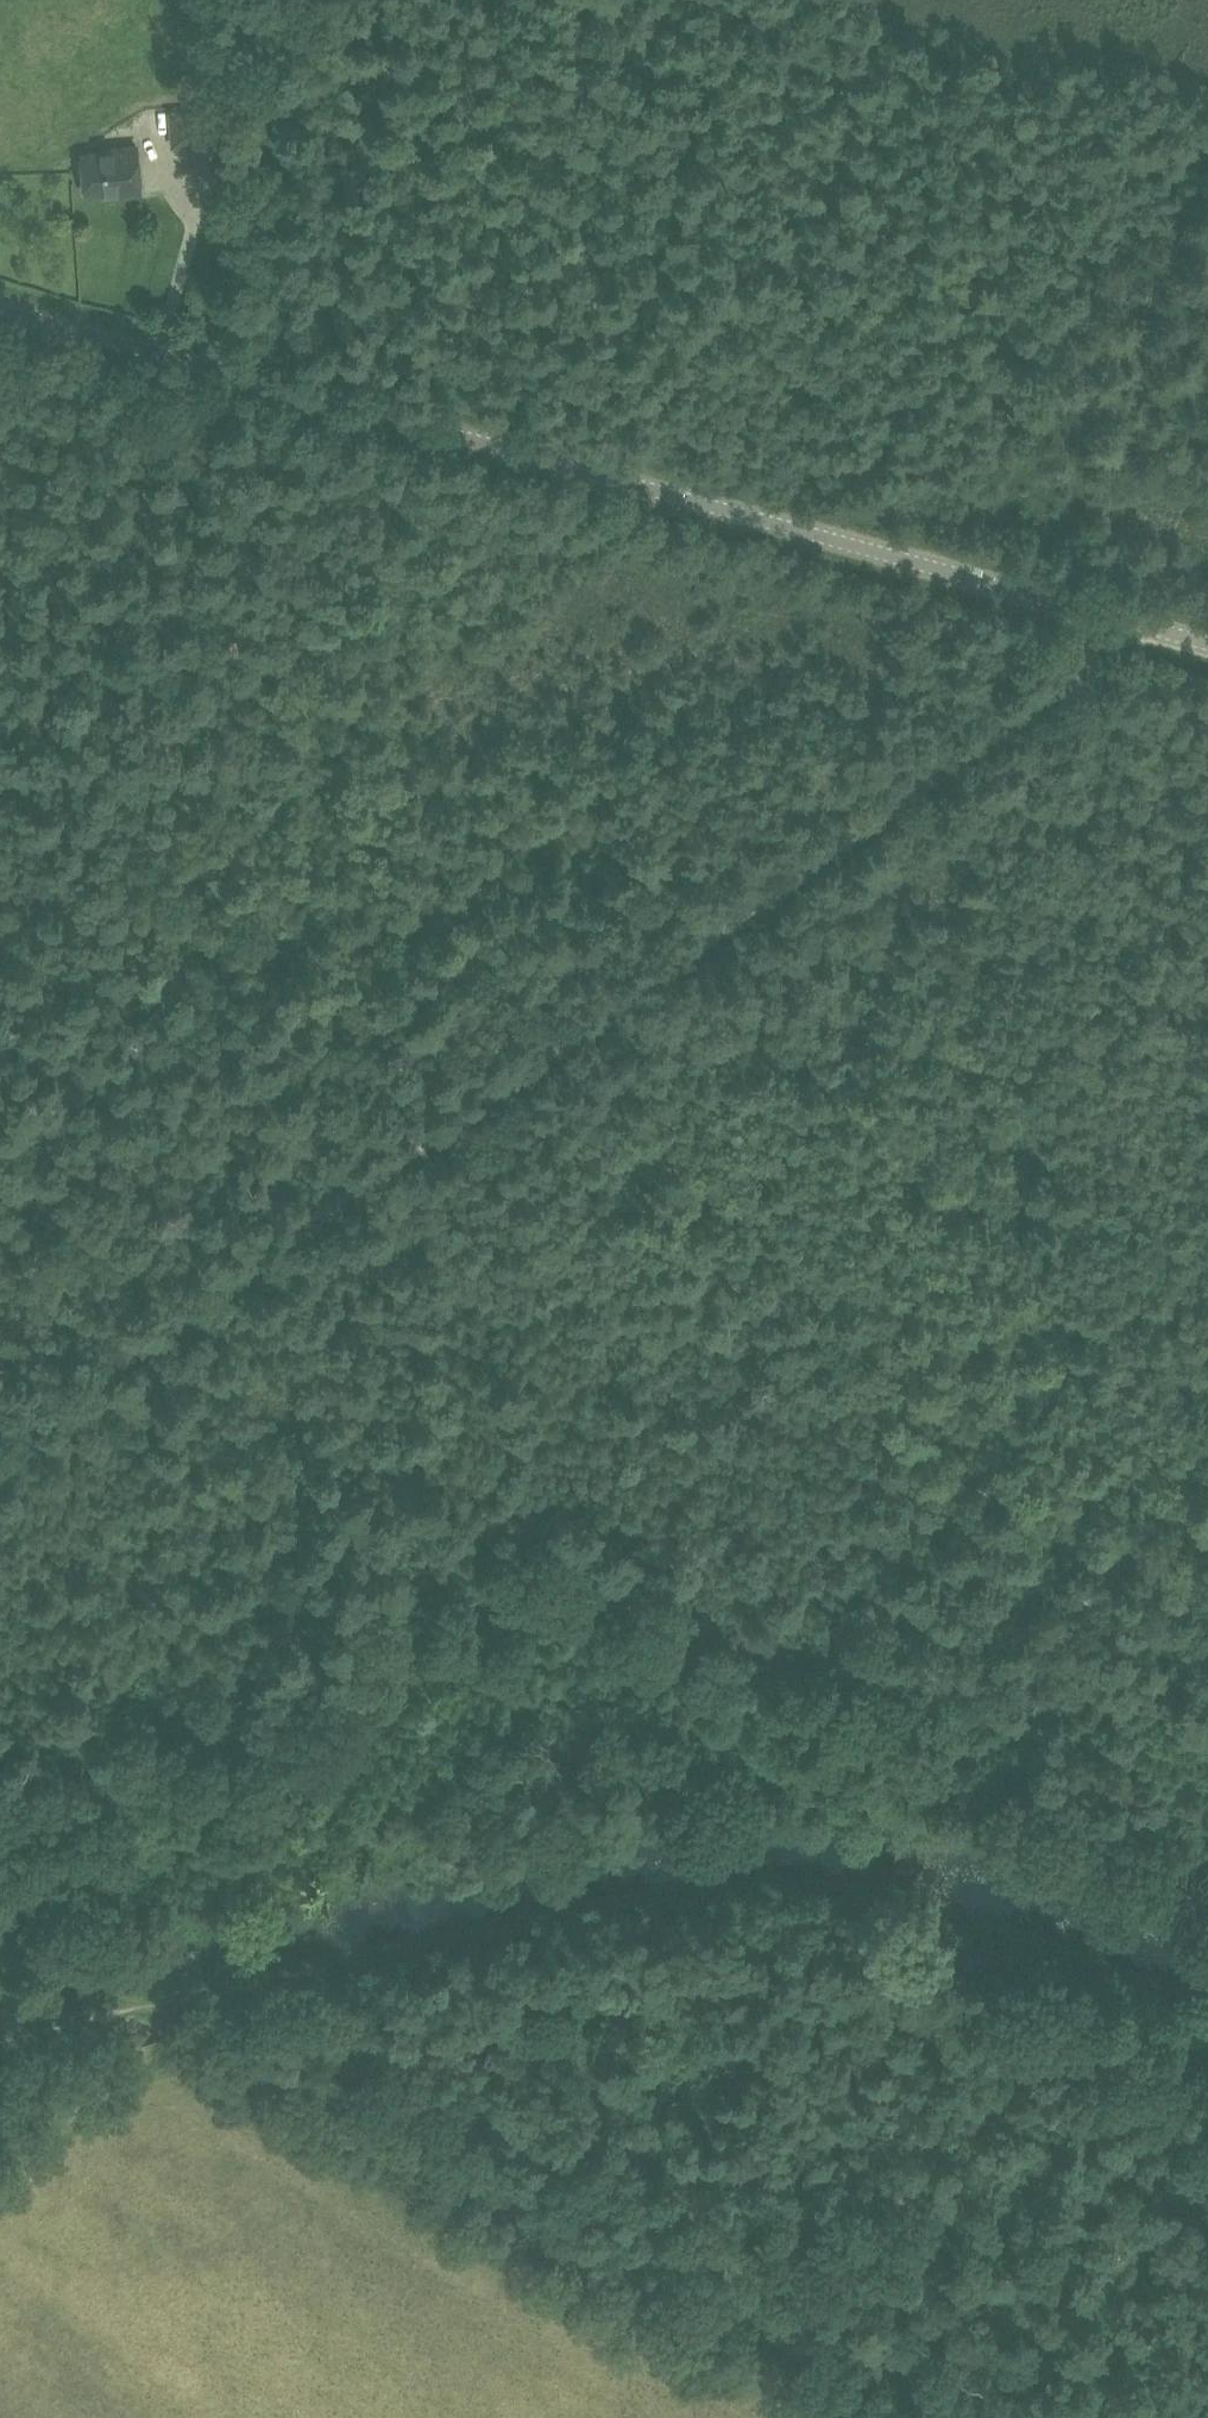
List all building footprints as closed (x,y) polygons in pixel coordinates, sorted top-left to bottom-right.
[(103,153),(82,154),(83,158),(77,162),(78,174),(84,178),(86,192),(118,189),(119,194),(140,192),(136,146),(103,148),(103,153)]
